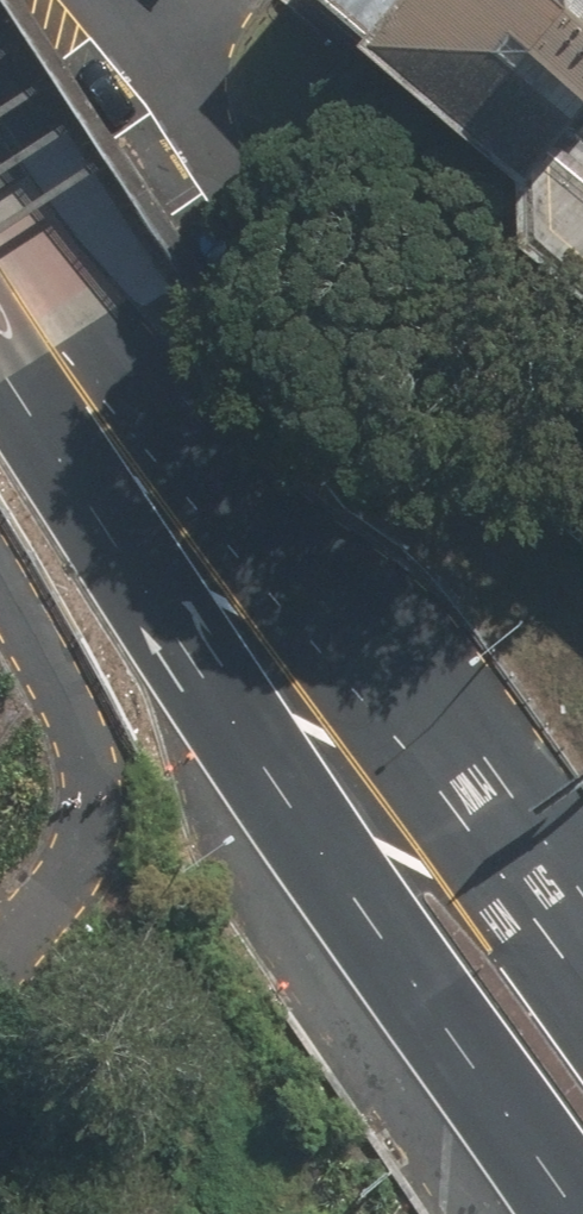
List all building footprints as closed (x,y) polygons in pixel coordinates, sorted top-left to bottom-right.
[(582,294),(582,0),(309,0),(517,177),(521,245),(582,294)]
